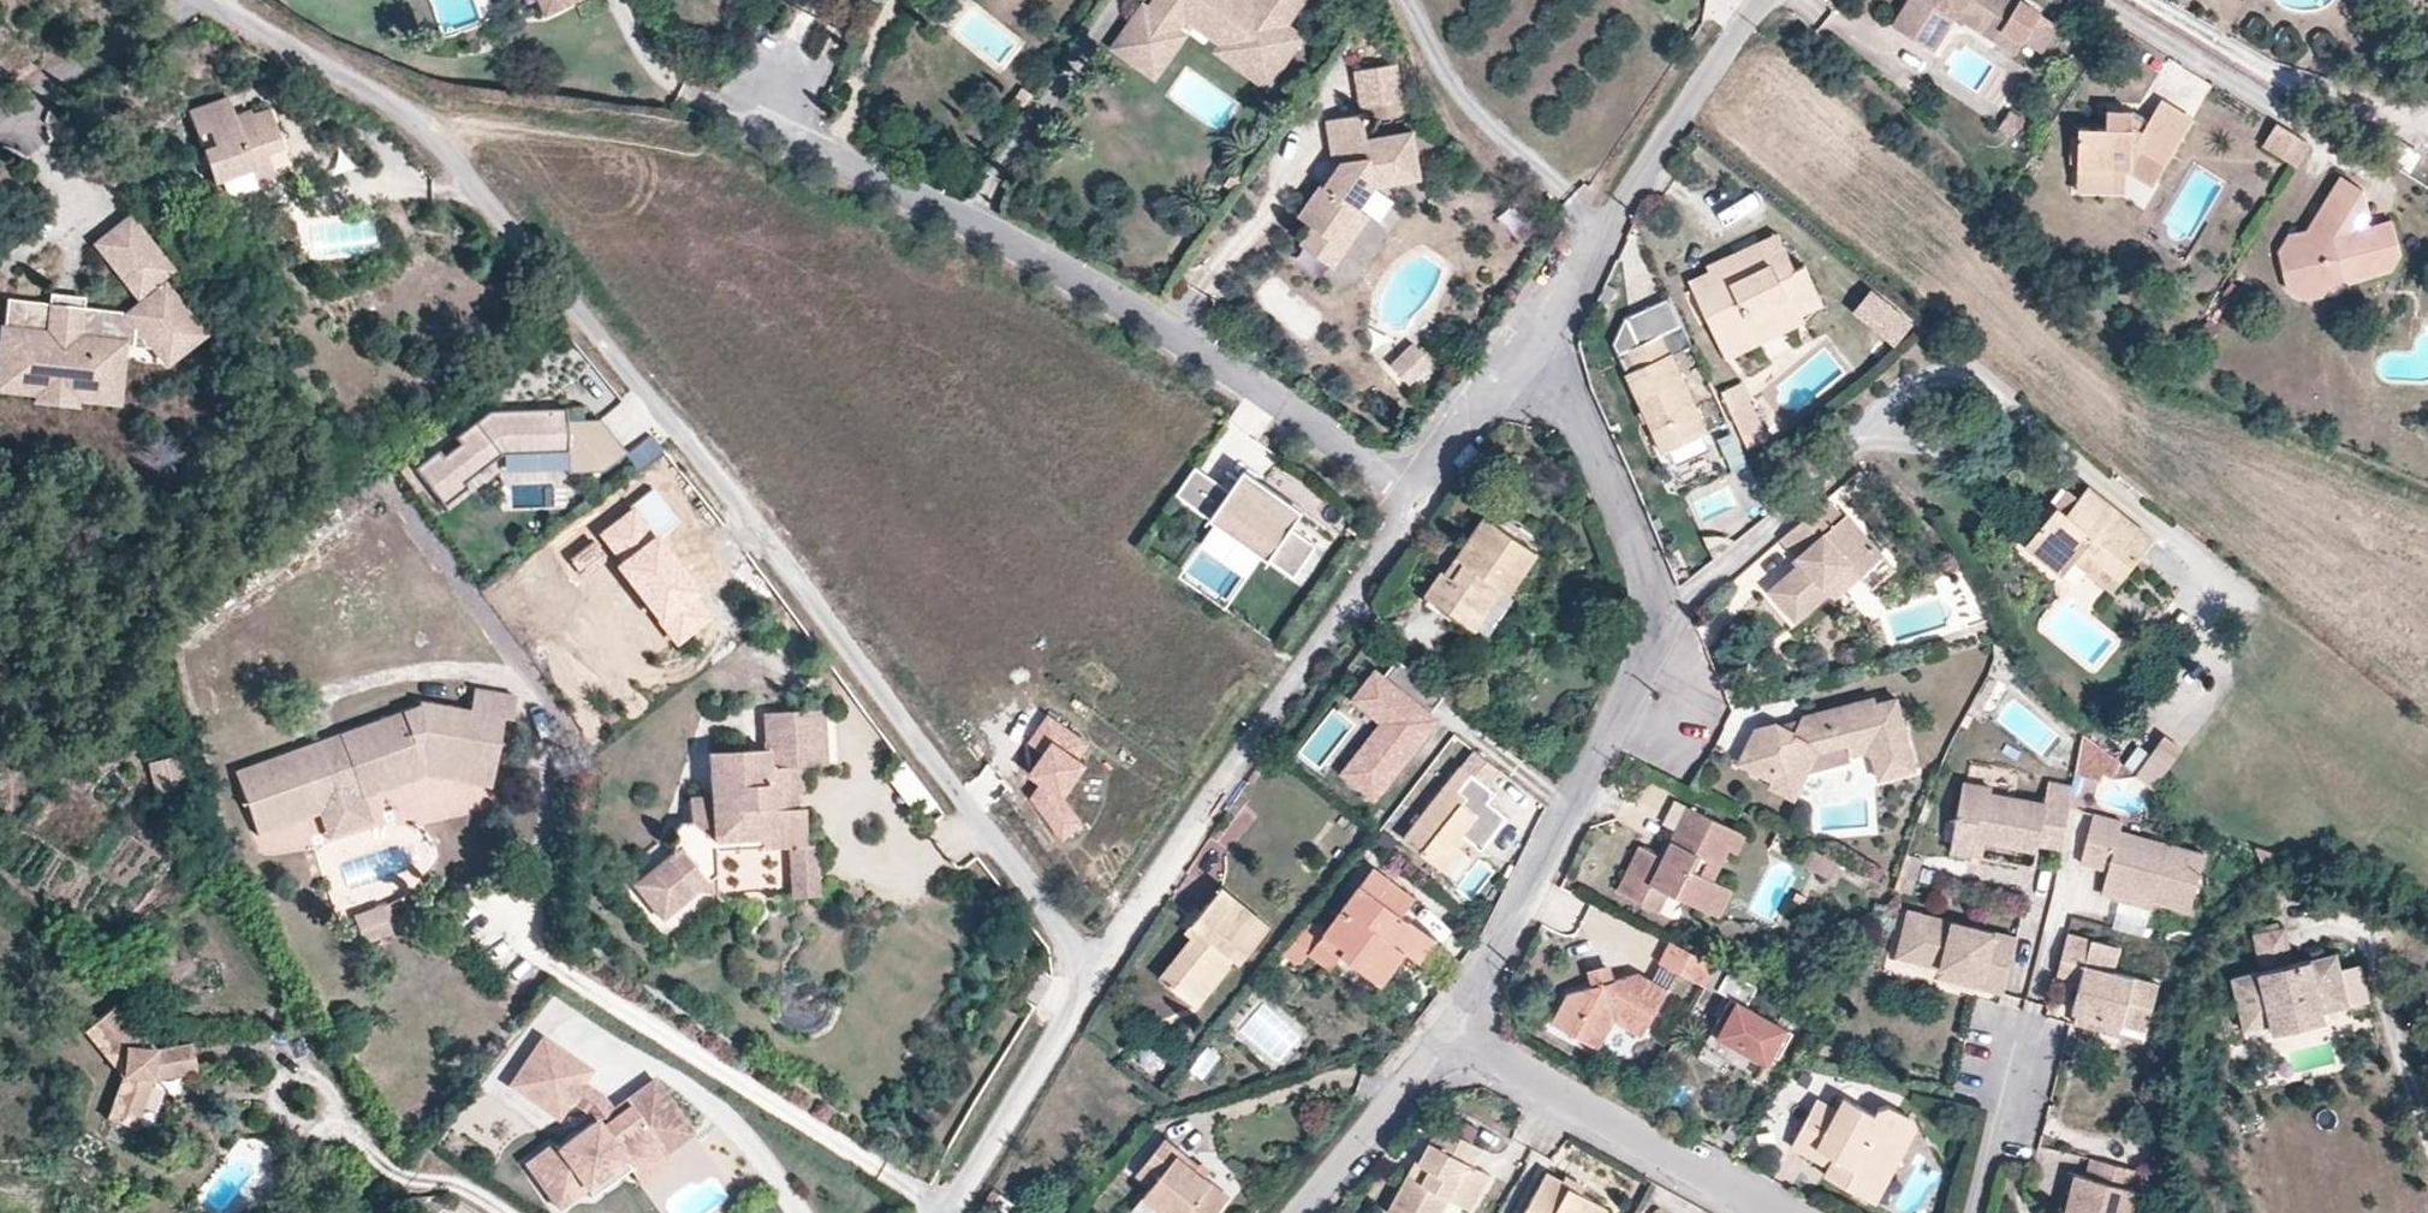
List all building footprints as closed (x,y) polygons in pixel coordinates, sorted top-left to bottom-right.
[(548,21),(590,0),(538,0),(548,21)] [(1248,0),(1156,0),(1149,10),(1144,6),(1121,39),(1161,68),(1183,36),(1175,31),(1183,20),(1192,7),(1230,34),(1221,47),(1219,50),(1242,66),(1250,55),(1276,73),(1301,37),(1284,25),(1274,19),(1271,24),(1257,14),(1260,9),(1253,4),(1248,0)] [(1302,0),(1255,0),(1253,4),(1260,9),(1257,14),(1271,24),(1274,19),(1284,25),(1302,0)] [(2029,0),(1905,0),(1893,19),(1924,39),(1947,3),(1955,8),(1960,0),(2000,25),(2002,21),(2023,35),(2040,7),(2029,0)] [(2023,35),(2002,21),(2000,25),(1960,0),(1955,8),(1994,32),(2016,46),(2023,35)] [(1932,44),(1955,8),(1947,3),(1924,39),(1932,44)] [(1230,34),(1192,7),(1183,20),(1221,47),(1230,34)] [(2040,45),(2057,17),(2040,7),(2023,35),(2040,45)] [(1161,68),(1121,39),(1112,51),(1152,80),(1161,68)] [(1276,73),(1250,55),(1242,66),(1268,84),(1276,73)] [(1401,95),(1395,59),(1353,65),(1360,102),(1401,95)] [(1023,102),(1032,90),(1022,83),(1013,95),(1023,102)] [(279,142),(267,107),(250,113),(248,108),(232,113),(226,96),(186,110),(211,182),(220,179),(249,169),(251,174),(269,168),(263,148),(279,142)] [(2153,185),(2193,119),(2161,100),(2148,121),(2142,132),(2132,126),(2132,111),(2106,111),(2106,128),(2078,128),(2078,137),(2077,163),(2077,170),(2125,171),(2131,171),(2153,185)] [(2006,107),(1998,125),(2017,134),(2025,116),(2006,107)] [(1419,172),(1411,126),(1366,134),(1362,108),(1326,115),(1333,160),(1335,162),(1337,172),(1332,179),(1322,180),(1320,179),(1297,211),(1311,221),(1333,237),(1357,203),(1374,180),(1419,172)] [(2142,132),(2148,121),(2132,111),(2132,126),(2142,132)] [(2308,144),(2306,139),(2276,120),(2262,142),(2296,164),(2308,144)] [(2391,130),(2377,153),(2408,172),(2422,150),(2391,130)] [(2077,163),(2078,137),(2070,137),(2070,163),(2077,163)] [(286,163),(279,142),(263,148),(269,168),(286,163)] [(1337,172),(1335,162),(1333,160),(1320,179),(1322,180),(1332,179),(1337,172)] [(253,180),(271,174),(269,168),(251,174),(253,180)] [(255,186),(253,180),(251,174),(249,169),(220,179),(223,190),(232,194),(255,186)] [(2124,193),(2125,171),(2077,170),(2077,191),(2124,193)] [(2365,273),(2387,236),(2392,239),(2397,238),(2391,216),(2370,222),(2370,223),(2360,225),(2341,214),(2360,184),(2339,171),(2305,226),(2287,230),(2276,247),(2286,285),(2303,295),(2321,291),(2328,278),(2341,275),(2346,278),(2365,273)] [(2369,213),(2363,186),(2360,184),(2341,214),(2360,225),(2370,223),(2370,222),(2365,219),(2369,213)] [(1331,262),(1367,210),(1357,203),(1333,237),(1311,221),(1299,239),(1331,262)] [(170,328),(183,345),(200,331),(160,281),(157,283),(152,277),(167,266),(128,218),(98,242),(144,300),(129,312),(129,310),(83,305),(48,300),(6,296),(0,347),(0,349),(28,352),(25,370),(117,381),(121,342),(148,345),(153,342),(170,328)] [(1766,257),(1785,248),(1777,233),(1731,254),(1742,277),(1769,264),(1766,257)] [(2391,266),(2400,250),(2397,238),(2392,239),(2387,236),(2365,273),(2391,266)] [(1770,319),(1819,297),(1805,265),(1795,270),(1785,248),(1766,257),(1769,264),(1742,277),(1731,254),(1706,266),(1709,271),(1689,280),(1707,319),(1719,314),(1733,343),(1773,325),(1770,319)] [(1913,322),(1871,289),(1852,312),(1894,346),(1913,322)] [(83,305),(84,294),(49,290),(48,300),(83,305)] [(1692,346),(1670,297),(1623,318),(1613,345),(1662,453),(1670,449),(1676,461),(1706,448),(1700,434),(1706,431),(1672,355),(1692,346)] [(1801,315),(1823,305),(1819,297),(1770,319),(1773,325),(1733,343),(1719,314),(1707,319),(1726,360),(1805,323),(1801,315)] [(183,345),(170,328),(153,342),(166,358),(183,345)] [(1410,380),(1431,359),(1411,339),(1390,360),(1410,380)] [(117,381),(25,370),(28,352),(0,349),(0,384),(37,389),(35,401),(72,405),(73,393),(115,398),(117,381)] [(1748,380),(1726,390),(1751,447),(1773,438),(1748,380)] [(585,422),(584,409),(566,410),(567,422),(585,422)] [(628,455),(600,421),(585,422),(567,422),(566,410),(489,414),(416,469),(445,507),(468,489),(465,484),(502,456),(568,453),(569,475),(604,473),(628,455)] [(1290,527),(1302,510),(1244,469),(1229,490),(1195,467),(1176,495),(1294,577),(1316,545),(1290,527)] [(2151,536),(2085,483),(2076,494),(2064,510),(2055,502),(2023,542),(2060,572),(2073,557),(2081,546),(2119,576),(2151,536)] [(2064,510),(2076,494),(2067,487),(2055,502),(2064,510)] [(633,508),(659,539),(681,521),(654,488),(632,506),(633,508)] [(1883,555),(1847,513),(1843,516),(1828,498),(1782,538),(1802,562),(1769,591),(1796,621),(1828,593),(1823,586),(1850,563),(1860,575),(1883,555)] [(659,539),(633,508),(599,535),(622,563),(616,568),(679,647),(720,614),(659,539)] [(1509,593),(1537,553),(1485,517),(1457,557),(1464,563),(1453,578),(1446,573),(1443,571),(1426,595),(1475,629),(1476,627),(1503,589),(1509,593)] [(2119,576),(2081,546),(2073,557),(2111,587),(2119,576)] [(1453,578),(1464,563),(1457,557),(1446,573),(1453,578)] [(1860,575),(1850,563),(1823,586),(1828,593),(1833,598),(1860,575)] [(1488,635),(1515,597),(1509,593),(1503,589),(1476,627),(1488,635)] [(1430,713),(1444,695),(1397,658),(1383,676),(1375,670),(1353,699),(1382,721),(1386,725),(1377,736),(1369,738),(1342,773),(1375,798),(1437,719),(1430,713)] [(489,785),(502,715),(511,716),(515,693),(473,686),(468,709),(418,700),(418,704),(233,769),(252,823),(291,809),(295,819),(318,811),(319,811),(315,801),(358,786),(362,796),(362,795),(387,787),(381,768),(426,752),(469,760),(466,781),(489,785)] [(1916,771),(1896,698),(1874,705),(1873,698),(1804,716),(1803,718),(1795,733),(1778,725),(1776,723),(1755,729),(1738,764),(1773,781),(1782,763),(1806,775),(1853,762),(1851,755),(1865,751),(1872,755),(1879,781),(1916,771)] [(782,805),(781,790),(792,789),(799,784),(799,761),(823,759),(821,705),(762,709),(765,745),(706,748),(709,793),(687,794),(689,818),(678,818),(673,825),(670,849),(632,880),(660,914),(695,885),(714,889),(712,846),(787,842),(789,893),(817,891),(814,841),(804,842),(801,804),(782,805)] [(1088,739),(1046,709),(1027,737),(1038,745),(1024,765),(1039,776),(1027,793),(1059,836),(1082,818),(1062,790),(1085,759),(1078,753),(1088,739)] [(1973,717),(1968,714),(1962,725),(1967,728),(1973,717)] [(1795,733),(1803,718),(1778,725),(1795,733)] [(1377,736),(1386,725),(1382,721),(1369,738),(1377,736)] [(2111,775),(2119,759),(2083,732),(2075,771),(2101,779),(2105,771),(2111,775)] [(2153,785),(2183,745),(2165,732),(2136,772),(2153,785)] [(1507,817),(1488,802),(1496,792),(1488,786),(1500,771),(1474,750),(1404,838),(1447,872),(1465,850),(1461,847),(1468,839),(1482,850),(1507,817)] [(466,781),(469,760),(426,752),(381,768),(387,787),(424,774),(466,781)] [(185,787),(177,756),(158,761),(166,792),(185,787)] [(2136,772),(2119,759),(2111,775),(2136,772)] [(166,792),(158,761),(148,764),(156,795),(166,792)] [(887,771),(907,799),(922,789),(902,761),(887,771)] [(1794,799),(1806,775),(1782,763),(1773,781),(1770,787),(1794,799)] [(2062,846),(2073,784),(2049,779),(2045,801),(1991,791),(1992,785),(1963,780),(1950,848),(1972,852),(1975,836),(1985,838),(2037,848),(2038,841),(2062,846)] [(319,811),(362,796),(358,786),(315,801),(319,811)] [(372,821),(362,795),(362,796),(319,811),(318,811),(327,837),(372,821)] [(1728,850),(1725,849),(1735,830),(1687,805),(1670,840),(1672,841),(1663,858),(1658,855),(1640,846),(1617,891),(1641,903),(1640,905),(1657,913),(1664,898),(1678,905),(1681,898),(1706,911),(1719,883),(1713,880),(1728,850)] [(256,833),(295,819),(291,809),(252,823),(256,833)] [(2190,908),(2205,851),(2120,828),(2123,819),(2094,811),(2081,860),(2108,867),(2105,878),(2153,891),(2151,898),(2190,908)] [(1737,855),(1747,835),(1735,830),(1725,849),(1728,850),(1737,855)] [(1982,854),(1985,838),(1975,836),(1972,852),(1982,854)] [(1663,858),(1672,841),(1670,840),(1666,838),(1658,855),(1663,858)] [(2263,865),(2280,853),(2256,844),(2263,865)] [(1831,880),(1840,862),(1809,846),(1800,865),(1831,880)] [(1436,940),(1401,914),(1414,899),(1372,868),(1324,931),(1345,947),(1340,952),(1342,953),(1380,982),(1404,950),(1420,962),(1436,940)] [(1912,891),(1916,878),(1899,874),(1895,886),(1912,891)] [(2153,891),(2105,878),(2102,890),(2150,903),(2151,898),(2153,891)] [(1718,917),(1732,889),(1719,883),(1706,911),(1718,917)] [(1240,961),(1269,926),(1222,887),(1192,922),(1199,928),(1192,938),(1160,977),(1183,996),(1224,948),(1234,956),(1240,961)] [(392,934),(382,905),(352,916),(363,944),(392,934)] [(2002,988),(2016,933),(1907,906),(1900,934),(1920,939),(1916,956),(1940,962),(1982,973),(1980,982),(2002,988)] [(2279,925),(2278,919),(2255,925),(2256,930),(2279,925)] [(1309,952),(1324,931),(1309,920),(1283,953),(1299,964),(1309,952)] [(1192,938),(1199,928),(1192,922),(1185,932),(1192,938)] [(2366,996),(2358,962),(2340,966),(2336,948),(2290,958),(2282,924),(2279,925),(2256,930),(2254,931),(2262,965),(2231,973),(2243,1025),(2270,1018),(2273,1018),(2272,1012),(2316,1001),(2318,1007),(2321,1006),(2366,996)] [(2145,1025),(2157,980),(2113,969),(2084,961),(2090,936),(2067,930),(2056,970),(2080,976),(2072,1006),(2076,1007),(2145,1025)] [(1345,947),(1324,931),(1309,952),(1331,968),(1342,953),(1340,952),(1345,947)] [(1916,956),(1920,939),(1900,934),(1896,951),(1916,956)] [(2113,969),(2120,943),(2090,936),(2084,961),(2113,969)] [(1698,982),(1708,961),(1671,943),(1660,963),(1698,982)] [(1194,1005),(1234,956),(1224,948),(1183,996),(1194,1005)] [(1706,986),(1718,966),(1708,961),(1698,982),(1706,986)] [(1980,982),(1982,973),(1940,962),(1937,971),(1980,982)] [(1643,1036),(1668,990),(1638,973),(1613,981),(1610,969),(1590,975),(1594,987),(1568,994),(1552,1023),(1598,1048),(1614,1020),(1643,1036)] [(1793,1033),(1746,1007),(1756,987),(1728,972),(1718,990),(1731,997),(1697,1056),(1724,1071),(1727,1067),(1755,1082),(1771,1054),(1779,1058),(1793,1033)] [(194,1067),(188,1040),(152,1046),(114,1000),(83,1026),(121,1071),(106,1115),(131,1124),(149,1075),(194,1067)] [(2323,1015),(2321,1006),(2318,1007),(2316,1001),(2272,1012),(2273,1018),(2270,1018),(2273,1027),(2323,1015)] [(2145,1025),(2076,1007),(2073,1019),(2142,1037),(2145,1025)] [(581,1080),(590,1068),(539,1034),(506,1084),(556,1117),(568,1099),(572,1101),(584,1083),(581,1080)] [(691,1131),(651,1076),(610,1108),(615,1114),(596,1127),(592,1122),(555,1148),(550,1141),(522,1161),(546,1193),(573,1173),(582,1186),(620,1158),(627,1168),(658,1146),(663,1152),(691,1131)] [(610,1108),(599,1093),(584,1083),(572,1101),(583,1109),(592,1122),(596,1127),(615,1114),(610,1108)] [(1880,1170),(1901,1132),(1896,1129),(1905,1112),(1885,1102),(1875,1105),(1872,1110),(1841,1093),(1835,1106),(1814,1094),(1788,1143),(1807,1154),(1823,1148),(1831,1153),(1825,1164),(1822,1171),(1859,1191),(1868,1173),(1880,1170)] [(1914,1124),(1911,1115),(1905,1112),(1896,1129),(1901,1132),(1880,1170),(1868,1173),(1859,1191),(1873,1199),(1914,1124)] [(1469,1139),(1477,1125),(1462,1117),(1455,1131),(1469,1139)] [(1488,1172),(1471,1163),(1481,1146),(1469,1139),(1455,1131),(1438,1122),(1418,1157),(1417,1159),(1429,1165),(1422,1177),(1408,1169),(1386,1209),(1393,1212),(1437,1212),(1448,1194),(1469,1206),(1488,1172)] [(1228,1194),(1202,1173),(1194,1167),(1198,1162),(1164,1135),(1136,1171),(1151,1183),(1143,1192),(1169,1212),(1213,1212),(1228,1194)] [(639,1184),(670,1161),(663,1152),(658,1146),(627,1168),(639,1184)] [(1825,1164),(1831,1153),(1823,1148),(1807,1154),(1825,1164)] [(2134,1187),(2137,1188),(2142,1168),(2088,1155),(2083,1173),(2066,1169),(2056,1209),(2050,1208),(2039,1212),(2127,1212),(2134,1187)] [(1422,1177),(1429,1165),(1417,1159),(1418,1157),(1415,1156),(1408,1169),(1422,1177)] [(590,1195),(627,1168),(620,1158),(582,1186),(583,1187),(590,1195)] [(1202,1173),(1208,1167),(1199,1160),(1198,1162),(1194,1167),(1202,1173)] [(1605,1204),(1579,1190),(1560,1179),(1544,1170),(1520,1212),(1600,1212),(1605,1204)] [(556,1207),(583,1187),(582,1186),(573,1173),(546,1193),(556,1207)] [(1582,1185),(1563,1174),(1560,1179),(1579,1190),(1582,1185)]
